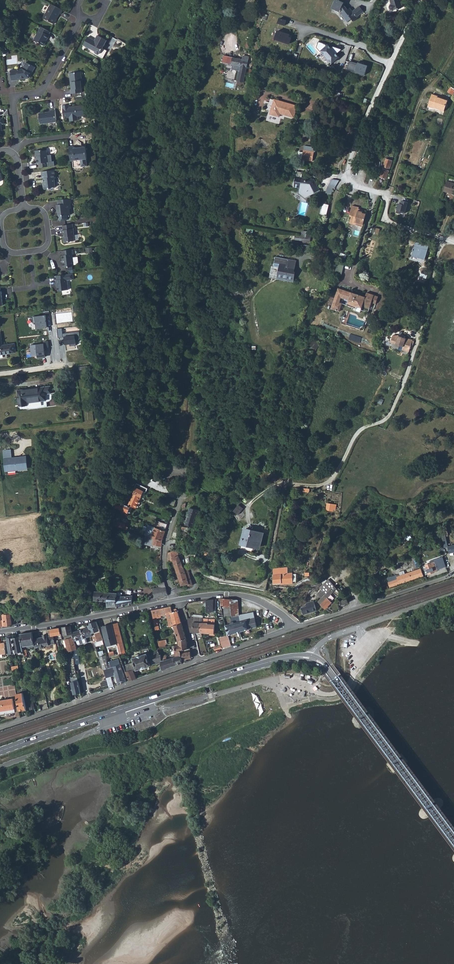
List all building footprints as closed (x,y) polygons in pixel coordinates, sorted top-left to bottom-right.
[(357,18),(358,18),(357,17),(364,11),(360,6),(353,11),(350,8),(348,9),(345,6),(343,5),(344,3),(338,0),(335,0),(331,8),(340,12),(341,9),(344,13),(342,14),(347,22),(351,19),(353,21),(357,18)] [(400,0),(390,0),(391,5),(390,5),(390,6),(389,7),(389,8),(390,8),(390,9),(391,10),(392,10),(393,10),(402,7),(400,0)] [(51,4),(43,18),(54,24),(60,13),(61,14),(63,10),(51,4)] [(41,27),(34,40),(44,45),(49,35),(51,32),(41,27)] [(277,30),(275,38),(290,43),(291,37),(289,36),(290,34),(277,30)] [(88,37),(83,45),(95,51),(95,53),(98,54),(99,54),(104,56),(107,51),(102,48),(107,40),(98,35),(95,40),(88,37)] [(339,57),(328,45),(321,51),(332,63),(339,57)] [(222,62),(232,64),(233,57),(224,55),(222,62)] [(247,67),(249,57),(243,56),(243,60),(233,57),(232,64),(241,66),(237,81),(244,82),(247,67)] [(347,70),(363,75),(366,67),(350,61),(347,70)] [(23,69),(11,70),(12,80),(25,79),(25,77),(28,77),(31,73),(32,74),(35,67),(26,62),(23,69)] [(81,72),(69,73),(72,89),(70,89),(71,94),(82,92),(82,88),(83,88),(81,72)] [(444,111),(448,100),(432,94),(428,107),(434,109),(434,108),(444,111)] [(297,106),(274,99),(274,100),(270,99),(269,102),(268,102),(266,110),(269,111),(266,120),(279,124),(282,114),(294,117),(297,106)] [(69,105),(62,105),(64,118),(70,117),(70,121),(78,120),(78,116),(85,115),(84,105),(74,106),(74,108),(72,108),(72,107),(69,107),(69,105)] [(51,111),(39,113),(40,124),(57,122),(55,110),(51,110),(51,111)] [(74,146),(69,147),(71,161),(80,160),(81,160),(81,166),(89,165),(88,159),(88,158),(87,146),(74,148),(74,146)] [(316,151),(316,148),(316,147),(304,146),(302,159),(313,161),(314,152),(315,152),(316,151)] [(41,150),(35,150),(36,155),(37,156),(37,158),(37,159),(37,164),(39,163),(39,168),(49,166),(46,150),(42,151),(41,150)] [(386,178),(392,160),(386,158),(383,169),(380,177),(386,178)] [(54,170),(41,172),(42,179),(44,178),(45,182),(42,183),(43,188),(45,189),(50,189),(50,187),(56,187),(55,180),(56,178),(54,170)] [(320,191),(314,179),(306,178),(306,177),(302,176),(303,172),(296,171),(294,187),(301,188),(300,193),(306,197),(310,195),(320,191)] [(335,189),(339,180),(332,179),(328,187),(333,188),(335,189)] [(444,191),(453,194),(453,193),(453,183),(447,181),(444,191)] [(71,198),(58,200),(58,205),(57,205),(58,211),(59,211),(59,216),(58,216),(59,219),(61,221),(66,220),(67,218),(67,215),(70,215),(70,209),(71,209),(70,204),(71,204),(71,198)] [(401,200),(398,212),(406,214),(409,202),(401,200)] [(363,227),(366,213),(363,212),(358,211),(359,209),(359,207),(352,206),(350,215),(352,215),(351,219),(355,220),(354,224),(363,227)] [(73,224),(63,225),(63,230),(63,234),(64,234),(64,237),(64,242),(65,243),(69,242),(70,241),(75,241),(74,235),(75,235),(74,228),(73,228),(73,224)] [(414,246),(412,256),(425,259),(428,250),(414,246)] [(73,249),(62,251),(63,255),(62,255),(63,263),(64,263),(64,266),(66,267),(72,266),(74,265),(72,254),(74,254),(73,249)] [(294,272),(296,261),(276,256),(274,266),(272,266),(270,276),(293,281),(295,273),(295,272),(294,272)] [(343,276),(346,264),(339,262),(336,274),(343,276)] [(73,274),(56,276),(57,279),(56,279),(57,284),(58,284),(59,291),(69,289),(67,280),(74,279),(73,274)] [(378,298),(373,297),(374,295),(367,292),(366,297),(351,292),(338,288),(331,309),(338,311),(340,302),(341,298),(344,299),(349,300),(348,301),(354,303),(353,305),(357,307),(362,308),(363,306),(370,308),(372,303),(376,304),(378,298)] [(72,312),(56,313),(56,323),(73,322),(72,312)] [(36,329),(47,328),(45,315),(32,316),(33,324),(35,323),(36,329)] [(70,346),(77,346),(76,339),(80,339),(79,332),(63,334),(63,328),(57,328),(58,339),(65,338),(66,345),(70,344),(70,346)] [(0,333),(0,354),(15,352),(14,344),(2,346),(0,333)] [(413,340),(397,335),(393,335),(391,342),(403,346),(402,349),(409,351),(411,346),(412,341),(413,340)] [(310,344),(317,349),(321,344),(314,339),(310,344)] [(45,358),(44,343),(30,344),(31,355),(37,355),(37,359),(45,358)] [(50,386),(18,391),(20,411),(47,407),(46,394),(51,393),(50,386)] [(4,471),(28,469),(26,455),(12,457),(11,449),(2,450),(3,457),(4,471)] [(262,478),(270,472),(266,469),(265,470),(259,474),(262,478)] [(147,489),(136,484),(134,488),(136,488),(128,505),(136,509),(143,492),(144,493),(145,492),(147,489)] [(170,498),(168,505),(170,506),(174,507),(176,500),(173,499),(170,498)] [(130,507),(114,502),(113,507),(123,511),(128,513),(128,512),(130,513),(132,508),(129,507),(130,507)] [(194,520),(196,515),(197,515),(199,510),(190,507),(189,513),(186,524),(196,527),(197,521),(194,520)] [(244,515),(240,509),(236,513),(241,519),(244,515)] [(155,520),(153,526),(166,530),(168,525),(155,520)] [(155,528),(152,537),(154,538),(162,540),(165,531),(159,529),(155,528)] [(261,540),(262,533),(245,529),(241,549),(251,551),(252,546),(258,548),(260,540),(261,540)] [(154,538),(153,544),(162,546),(162,540),(154,538)] [(179,556),(173,557),(173,558),(173,560),(182,585),(188,584),(189,585),(190,586),(193,585),(187,567),(187,566),(183,568),(179,556)] [(435,562),(437,570),(447,567),(443,557),(434,560),(435,562)] [(430,564),(423,566),(426,576),(435,573),(434,571),(437,570),(435,562),(430,564)] [(293,581),(292,574),(292,573),(288,574),(287,567),(274,569),(275,583),(282,582),(293,581)] [(423,576),(421,568),(414,571),(410,572),(405,574),(400,575),(397,577),(398,579),(388,582),(390,587),(423,576)] [(297,583),(296,573),(292,574),(293,581),(282,582),(282,584),(297,583)] [(168,595),(166,586),(164,580),(158,581),(159,587),(153,589),(155,600),(168,595)] [(320,598),(333,585),(328,580),(320,588),(321,590),(317,594),(320,598)] [(341,593),(333,585),(320,598),(317,601),(325,609),(331,603),(330,602),(327,598),(331,594),(333,592),(338,596),(341,593)] [(94,591),(94,600),(108,601),(107,607),(115,606),(115,607),(132,604),(133,596),(116,597),(117,593),(94,591)] [(232,616),(235,616),(239,615),(237,600),(231,600),(225,599),(223,599),(219,599),(221,606),(223,606),(224,607),(230,606),(232,616)] [(317,611),(313,601),(306,604),(306,606),(301,608),(303,615),(317,611)] [(171,606),(151,611),(155,628),(156,630),(159,630),(157,618),(161,618),(161,616),(167,615),(171,613),(174,626),(181,623),(180,618),(177,611),(177,610),(176,609),(172,610),(171,606)] [(224,607),(224,617),(232,616),(230,606),(224,607)] [(2,610),(5,626),(12,625),(10,611),(2,610)] [(39,612),(41,622),(50,621),(50,619),(49,612),(49,611),(39,612)] [(226,626),(228,635),(257,627),(254,618),(255,618),(253,612),(239,615),(235,616),(236,621),(230,622),(230,624),(226,626)] [(191,618),(188,619),(188,622),(190,629),(190,632),(194,632),(199,632),(200,623),(203,623),(203,618),(193,617),(191,617),(191,618)] [(200,623),(199,632),(201,632),(214,633),(214,624),(208,624),(208,619),(203,618),(203,623),(200,623)] [(97,621),(88,623),(89,627),(92,636),(93,641),(94,643),(103,640),(101,635),(98,627),(97,621)] [(117,644),(119,655),(125,653),(118,623),(113,624),(112,624),(117,644)] [(174,626),(179,641),(186,639),(181,623),(174,626)] [(112,624),(102,627),(107,646),(108,648),(113,646),(114,651),(109,653),(110,657),(119,655),(117,644),(112,624)] [(71,626),(63,627),(64,635),(65,637),(65,639),(73,637),(72,632),(71,626)] [(89,627),(72,632),(73,637),(74,637),(75,641),(92,636),(89,627)] [(50,629),(46,630),(47,636),(47,635),(46,634),(43,635),(43,637),(34,639),(35,646),(35,647),(40,646),(41,647),(45,646),(45,645),(49,644),(49,645),(55,644),(54,635),(51,636),(50,629)] [(35,646),(34,639),(32,632),(20,634),(20,636),(23,651),(24,657),(27,657),(26,648),(35,646)] [(11,635),(7,636),(10,653),(15,653),(12,638),(11,635)] [(12,638),(15,653),(23,651),(20,636),(12,638)] [(75,641),(77,645),(93,641),(92,636),(75,641)] [(223,645),(224,649),(231,646),(228,636),(219,638),(222,646),(223,645)] [(65,639),(63,639),(67,652),(73,650),(77,649),(77,645),(75,641),(74,637),(73,637),(65,639)] [(186,639),(179,641),(180,645),(176,646),(176,652),(180,651),(180,650),(187,649),(186,639)] [(174,657),(176,665),(182,663),(180,651),(176,652),(176,646),(174,645),(175,654),(171,655),(172,658),(174,657)] [(180,651),(182,663),(188,661),(187,659),(191,658),(190,651),(190,649),(187,649),(180,650),(180,651)] [(133,662),(123,665),(126,672),(133,670),(134,671),(137,670),(137,671),(151,665),(156,663),(157,664),(161,662),(162,661),(161,656),(161,654),(160,655),(157,651),(149,653),(132,658),(133,662)] [(106,655),(99,656),(104,669),(107,678),(109,687),(109,688),(114,686),(111,676),(114,675),(114,676),(116,675),(118,684),(126,682),(123,671),(121,665),(119,661),(119,660),(118,660),(116,660),(111,661),(109,662),(110,664),(108,665),(108,662),(107,660),(106,655)] [(161,662),(162,670),(176,665),(174,657),(172,658),(167,659),(166,655),(161,656),(162,661),(161,662)] [(136,678),(134,671),(133,670),(126,672),(129,681),(136,678)] [(78,681),(72,682),(74,694),(81,693),(78,681)] [(16,694),(19,710),(26,709),(23,693),(16,694)] [(14,709),(13,699),(0,701),(0,711),(14,709)]
